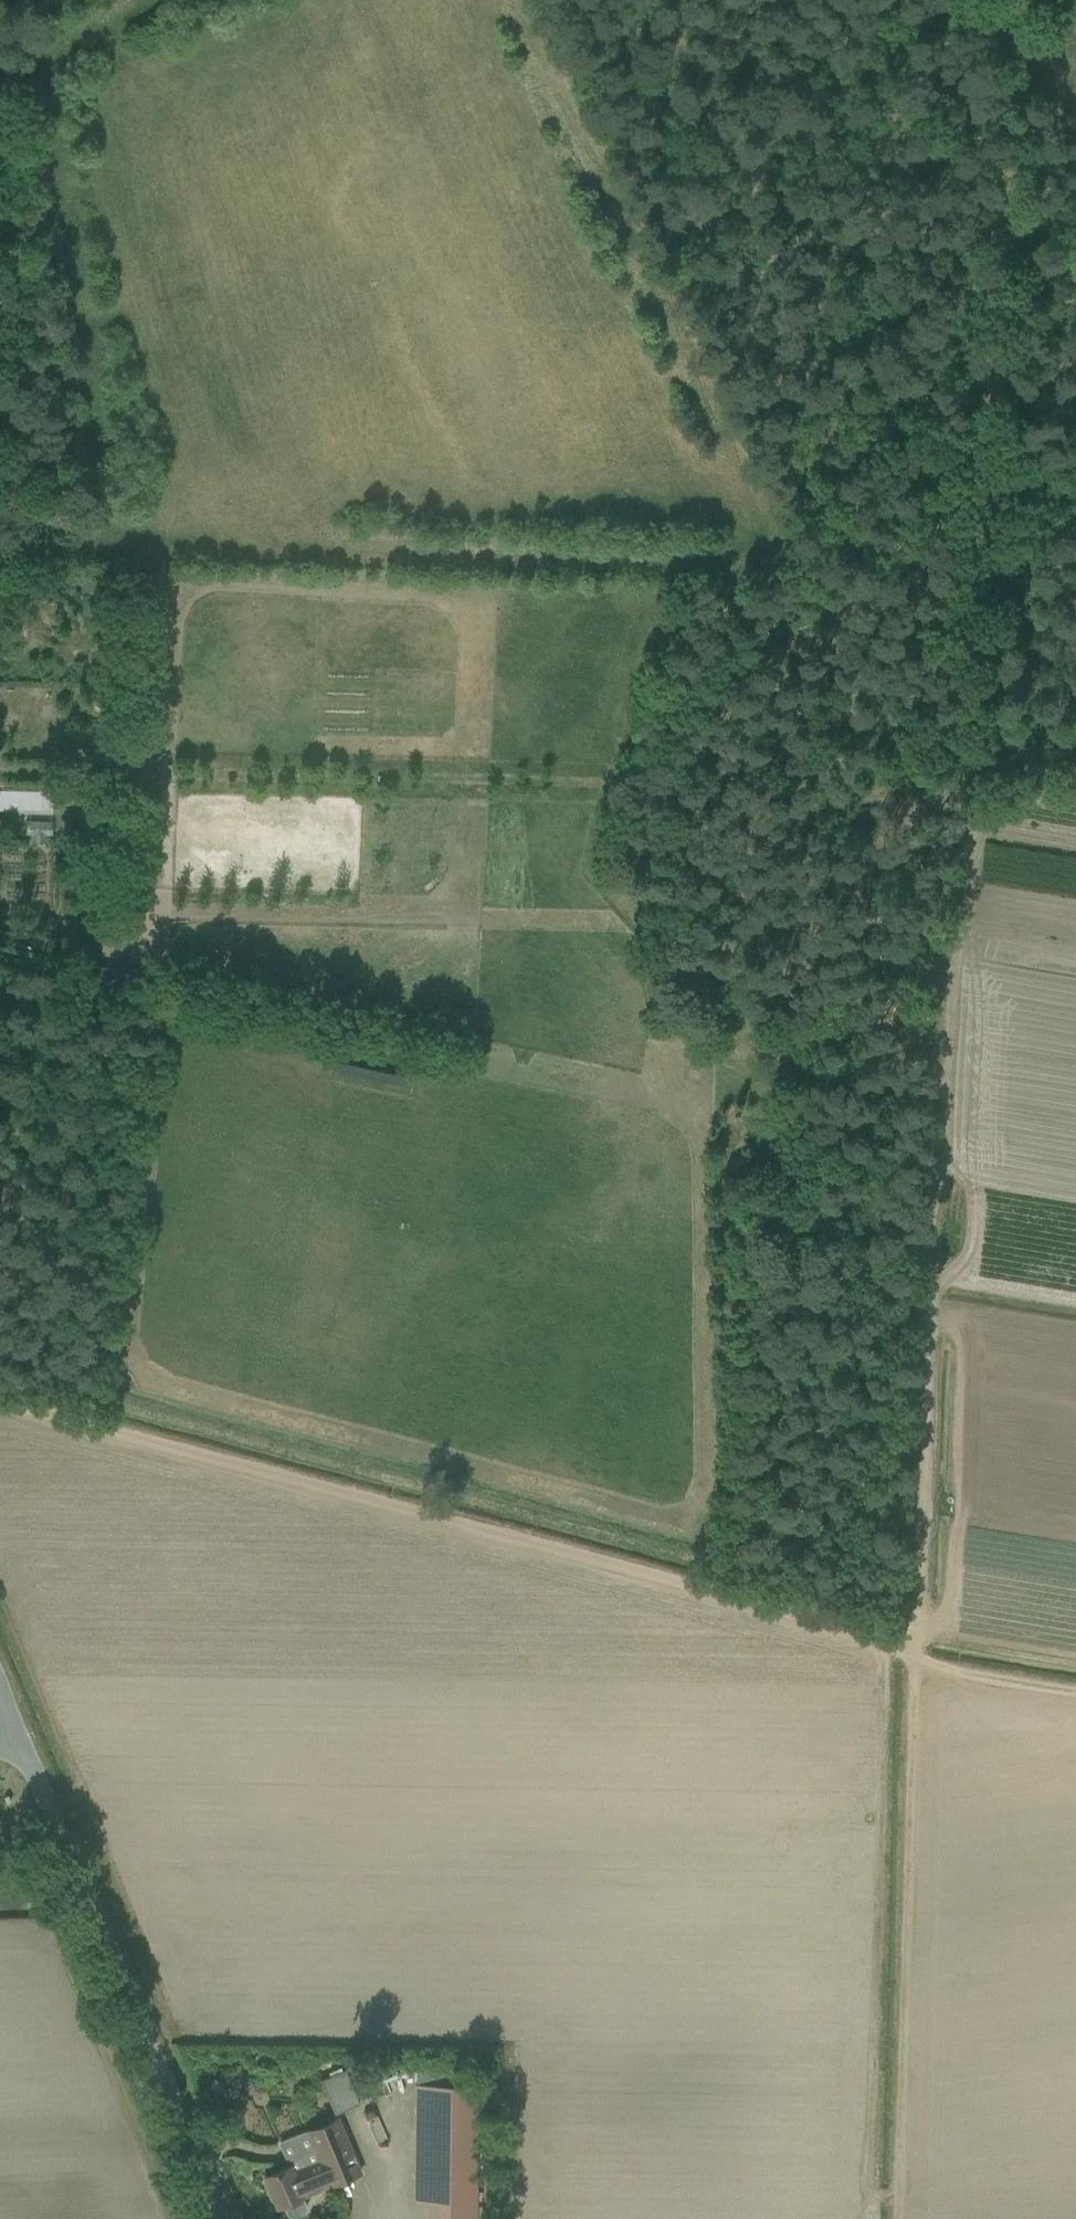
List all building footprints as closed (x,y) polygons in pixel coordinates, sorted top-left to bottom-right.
[(60,842),(57,822),(32,825),(34,845),(60,842)] [(77,981),(76,997),(136,999),(137,992),(137,975),(137,967),(125,966),(98,965),(78,964),(77,981)] [(319,2078),(333,2112),(357,2103),(344,2069),(319,2078)] [(414,2083),(412,2203),(434,2203),(434,2218),(475,2218),(476,2083),(443,2082),(443,2072),(416,2071),(416,2083),(414,2083)] [(213,2076),(209,2082),(213,2088),(219,2088),(223,2083),(220,2076),(213,2076)] [(297,2085),(293,2099),(307,2104),(312,2089),(297,2085)] [(330,2184),(360,2172),(337,2117),(307,2129),(319,2160),(320,2160),(330,2184)] [(295,2216),(306,2211),(308,2206),(304,2195),(330,2184),(320,2160),(319,2160),(307,2129),(307,2130),(280,2141),(289,2164),(265,2175),(266,2178),(262,2182),(266,2190),(271,2190),(278,2206),(283,2204),(289,2213),(295,2216)]
